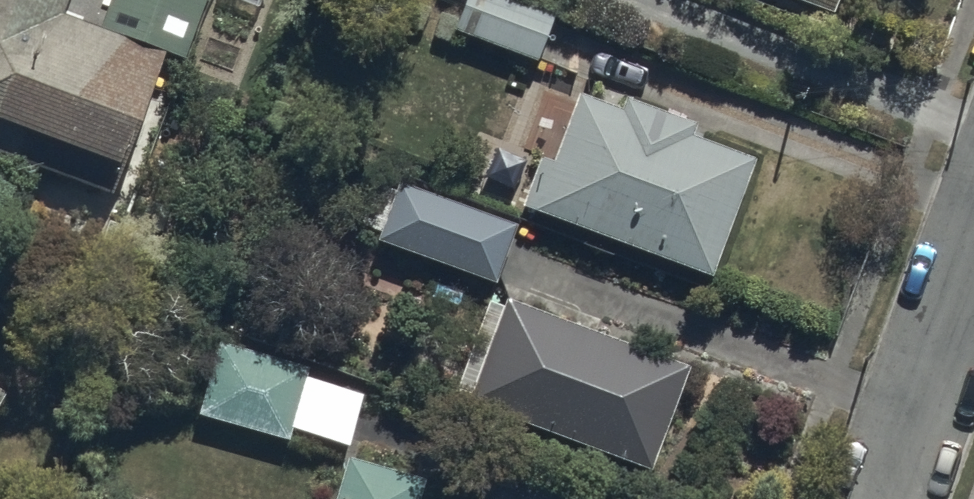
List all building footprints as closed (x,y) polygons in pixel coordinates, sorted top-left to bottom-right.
[(112,198),(167,53),(189,61),(213,0),(113,0),(102,29),(61,13),(67,0),(0,0),(0,156),(112,198)] [(538,62),(556,22),(495,0),(465,0),(454,31),(538,62)] [(832,14),(838,0),(796,0),(832,14)] [(525,207),(712,279),(757,161),(570,90),(525,207)] [(378,241),(497,282),(516,227),(397,186),(378,241)] [(505,297),(466,405),(650,471),(689,363),(505,297)] [(216,342),(194,416),(293,445),(315,371),(216,342)] [(424,485),(345,461),(333,498),(420,498),(424,485)]
